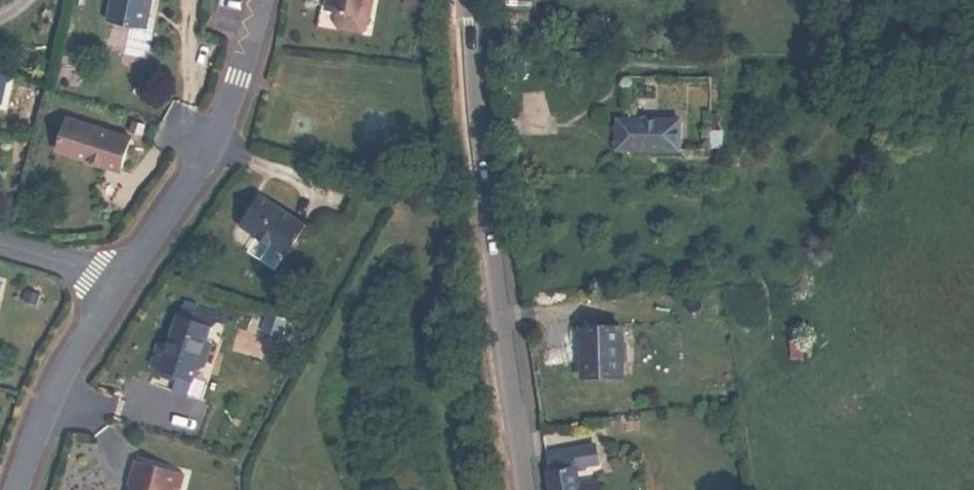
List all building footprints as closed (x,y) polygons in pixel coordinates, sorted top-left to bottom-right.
[(149,24),(154,0),(115,0),(111,16),(149,24)] [(324,11),(367,20),(372,0),(326,0),(324,11)] [(424,0),(409,0),(408,6),(422,8),(424,0)] [(60,147),(123,167),(134,135),(70,115),(60,147)] [(615,153),(678,153),(679,122),(625,122),(614,122),(615,153)] [(286,257),(308,226),(264,195),(263,196),(266,198),(258,210),(255,208),(242,226),(258,237),(259,236),(271,245),(270,246),(271,247),(272,246),(286,255),(285,257),(286,257)] [(255,208),(258,210),(266,198),(263,196),(255,208)] [(259,236),(258,237),(270,246),(271,245),(259,236)] [(272,246),(271,247),(285,257),(286,255),(272,246)] [(31,286),(27,298),(40,302),(43,290),(31,286)] [(183,372),(198,377),(203,362),(212,359),(218,340),(211,338),(216,322),(213,321),(216,312),(186,303),(173,343),(164,341),(157,361),(166,364),(165,367),(170,374),(177,375),(183,372)] [(617,330),(577,329),(577,375),(618,374),(617,330)] [(802,331),(790,331),(792,364),(804,363),(802,331)] [(543,450),(550,489),(608,489),(607,481),(577,484),(575,465),(597,461),(595,452),(594,443),(543,450)] [(177,486),(184,488),(188,470),(140,457),(136,475),(140,476),(136,489),(176,489),(177,486)]
